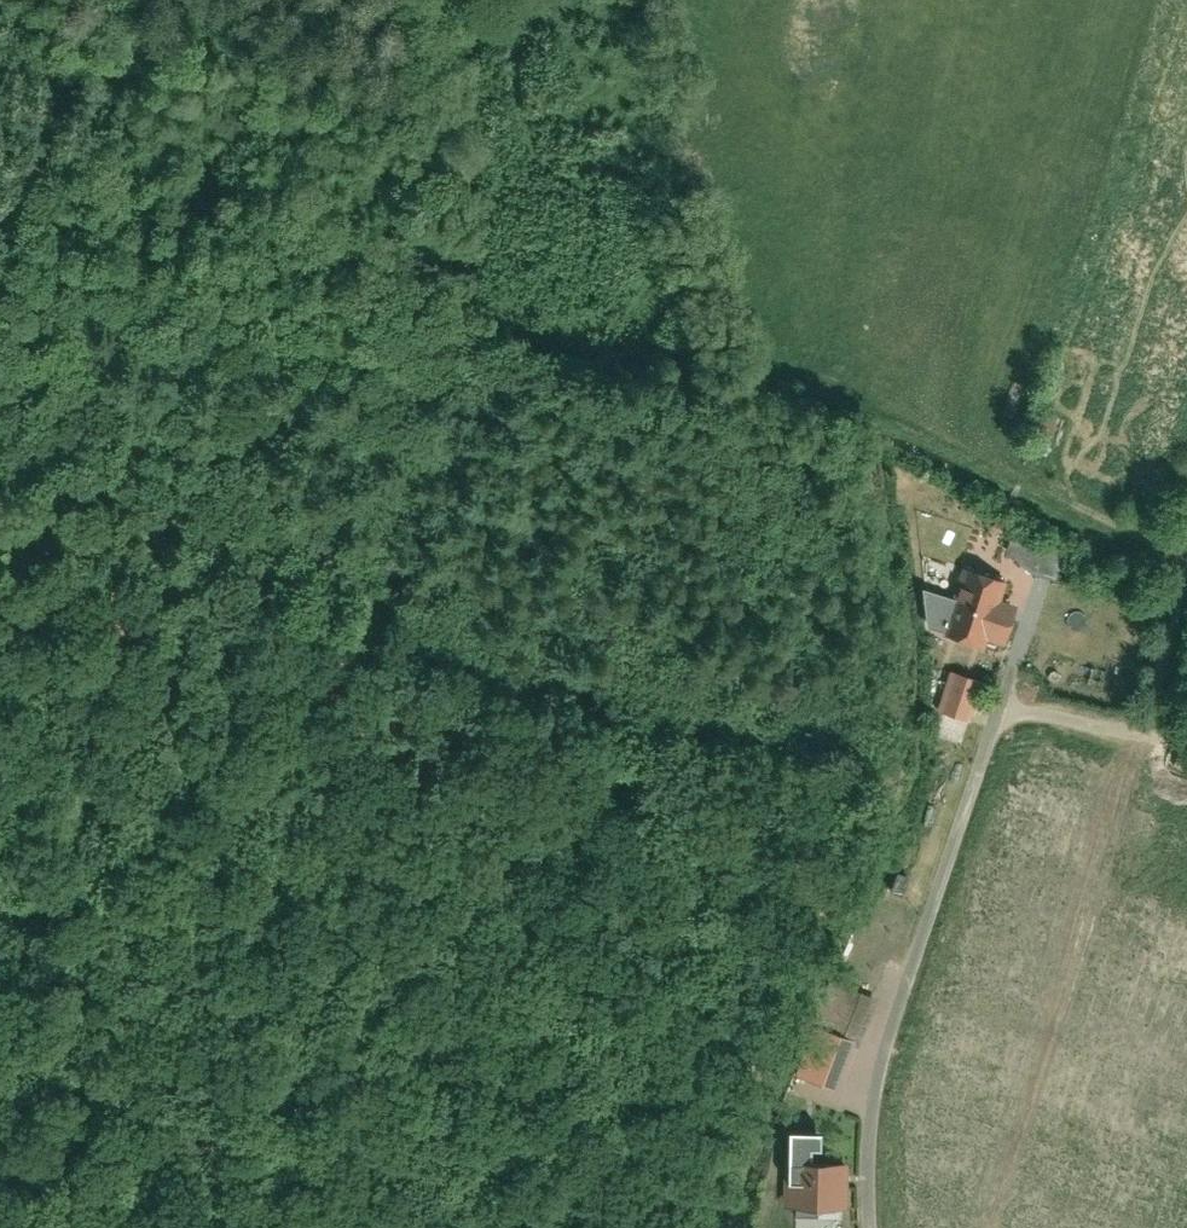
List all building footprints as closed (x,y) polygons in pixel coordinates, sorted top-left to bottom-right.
[(1011,557),(1064,574),(1071,553),(1018,536),(1011,557)] [(1004,570),(962,556),(935,635),(981,651),(985,637),(998,642),(1012,600),(996,594),(1004,570)] [(983,677),(951,669),(939,717),(971,725),(983,677)] [(786,1166),(815,1166),(814,1152),(822,1151),(822,1133),(785,1134),(786,1166)] [(786,1166),(787,1205),(845,1204),(845,1165),(815,1166),(786,1166)]
